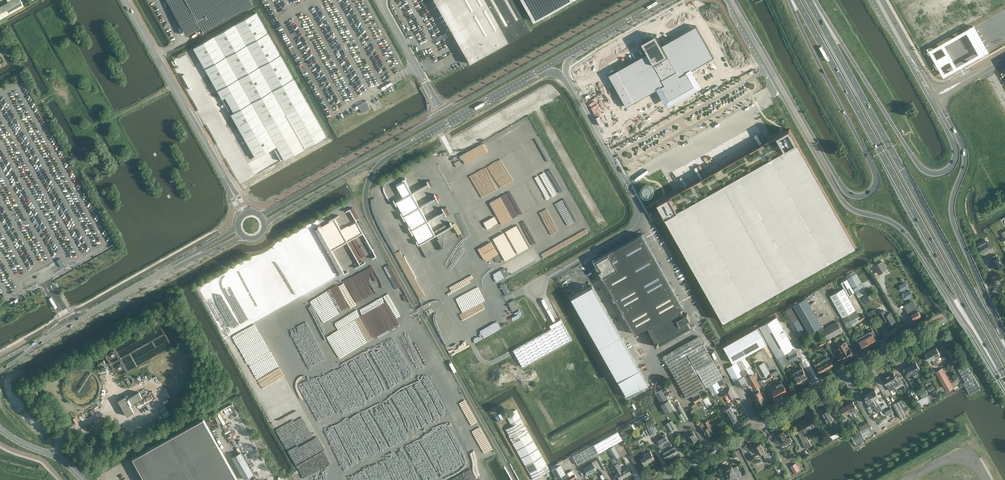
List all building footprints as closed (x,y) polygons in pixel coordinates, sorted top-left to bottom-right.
[(24,5),(21,0),(12,0),(0,7),(0,19),(24,5)] [(253,4),(251,0),(167,0),(168,2),(168,1),(186,32),(200,24),(204,32),(253,4)] [(470,64),(485,55),(499,47),(509,42),(522,34),(530,30),(513,0),(434,0),(470,64)] [(533,21),(570,0),(522,0),(533,21)] [(256,157),(276,146),(277,146),(284,159),(296,153),(298,156),(299,155),(299,156),(302,154),(300,150),(326,136),(294,78),(256,12),(193,48),(231,114),(256,157)] [(648,53),(609,75),(627,107),(662,87),(669,100),(692,87),(684,74),(716,56),(698,24),(662,45),(656,34),(642,42),(648,53)] [(928,51),(944,77),(989,52),(974,25),(928,51)] [(366,99),(358,103),(362,112),(371,108),(366,99)] [(663,200),(657,203),(666,218),(724,321),(856,246),(846,228),(789,128),(783,132),(772,138),(767,141),(679,191),(675,193),(663,200)] [(487,145),(471,154),(474,161),(491,152),(487,145)] [(522,175),(513,156),(505,160),(503,156),(498,158),(502,167),(507,164),(509,167),(505,169),(511,181),(522,175)] [(486,195),(497,189),(486,166),(474,172),(481,186),(477,188),(481,196),(483,194),(481,190),(483,189),(486,195)] [(646,183),(642,192),(651,196),(655,188),(646,183)] [(551,205),(562,226),(576,219),(570,207),(573,206),(568,196),(551,205)] [(465,225),(478,218),(472,206),(459,213),(465,225)] [(535,215),(523,221),(534,243),(545,237),(535,215)] [(440,223),(446,238),(456,234),(449,219),(440,223)] [(483,225),(472,230),(478,243),(488,239),(483,225)] [(424,250),(437,244),(429,230),(417,236),(424,250)] [(661,344),(691,327),(687,320),(691,319),(687,313),(684,315),(682,310),(680,311),(679,309),(684,307),(642,233),(614,250),(614,249),(608,252),(608,253),(594,260),(600,271),(603,278),(604,277),(636,334),(650,326),(651,327),(649,328),(657,341),(655,342),(657,346),(661,344)] [(985,239),(977,243),(979,247),(987,243),(985,239)] [(461,241),(448,248),(456,262),(468,255),(461,241)] [(987,243),(979,247),(982,253),(990,248),(987,243)] [(425,252),(436,272),(449,266),(438,245),(425,252)] [(495,266),(491,255),(494,254),(492,249),(483,254),(490,268),(495,266)] [(996,269),(997,269),(998,269),(999,268),(1002,266),(999,261),(1000,261),(998,258),(997,258),(995,255),(990,258),(992,261),(992,262),(992,263),(993,265),(994,265),(992,266),(992,267),(993,270),(994,270),(996,269)] [(61,257),(57,260),(62,267),(66,264),(61,257)] [(379,275),(386,271),(380,258),(356,270),(360,279),(362,279),(364,283),(379,275)] [(878,273),(886,268),(882,261),(874,266),(878,273)] [(855,291),(863,286),(856,273),(847,278),(855,291)] [(377,306),(400,294),(391,276),(382,281),(382,280),(357,293),(358,296),(363,294),(365,297),(369,295),(374,304),(376,303),(377,306)] [(847,279),(841,283),(848,296),(855,292),(847,279)] [(906,281),(900,285),(903,289),(903,290),(909,287),(908,286),(906,281)] [(592,285),(570,297),(627,397),(648,385),(592,285)] [(859,297),(867,293),(863,286),(855,291),(859,297)] [(830,296),(831,297),(839,312),(842,310),(845,315),(856,309),(844,288),(830,296)] [(866,304),(871,301),(867,294),(862,297),(866,304)] [(453,302),(461,316),(474,310),(466,295),(453,302)] [(914,312),(911,314),(914,319),(921,315),(918,310),(917,308),(913,301),(907,304),(909,309),(911,308),(913,311),(913,310),(914,312)] [(805,332),(792,306),(782,311),(797,337),(805,332)] [(809,333),(817,329),(822,326),(811,306),(797,313),(809,333)] [(867,313),(870,318),(878,314),(874,308),(867,313)] [(884,309),(879,312),(884,321),(886,320),(889,325),(895,321),(890,312),(887,314),(884,309)] [(848,328),(853,325),(866,318),(863,313),(859,315),(856,310),(847,315),(843,318),(848,328)] [(777,358),(794,348),(777,317),(759,327),(777,358)] [(822,326),(817,329),(825,342),(843,331),(837,321),(824,328),(822,326)] [(572,339),(562,322),(562,323),(551,329),(550,329),(513,350),(515,353),(523,367),(572,339)] [(736,361),(745,356),(767,343),(758,327),(724,346),(733,363),(736,361)] [(875,335),(873,331),(865,335),(866,337),(870,345),(877,341),(874,335),(875,335)] [(863,349),(870,345),(866,337),(865,335),(864,334),(855,338),(858,344),(860,343),(863,349)] [(698,336),(663,356),(687,398),(691,395),(698,391),(705,388),(686,354),(703,344),(698,336)] [(845,358),(853,354),(850,348),(849,348),(845,341),(838,346),(842,353),(837,355),(840,361),(845,358)] [(686,354),(705,388),(723,378),(704,344),(703,344),(686,354)] [(768,344),(763,347),(770,358),(775,356),(768,344)] [(936,347),(931,350),(937,361),(939,360),(938,359),(937,357),(940,355),(943,360),(946,359),(942,350),(939,352),(936,347)] [(952,359),(958,355),(954,347),(947,351),(952,359)] [(794,348),(777,358),(783,367),(792,362),(791,360),(799,356),(794,348)] [(925,353),(929,361),(932,359),(933,362),(933,363),(934,363),(936,366),(939,364),(937,361),(931,350),(925,353)] [(746,369),(751,366),(745,356),(736,361),(737,362),(733,364),(726,368),(730,374),(734,381),(742,376),(740,372),(746,368),(746,369)] [(820,373),(831,367),(834,365),(830,358),(823,362),(822,360),(815,365),(820,373)] [(104,360),(98,363),(102,371),(108,367),(104,360)] [(755,367),(762,379),(763,382),(766,381),(773,377),(764,362),(755,367)] [(911,365),(918,377),(920,376),(917,370),(920,369),(916,362),(911,365)] [(981,389),(971,372),(970,373),(965,364),(958,368),(966,382),(963,383),(970,395),(981,389)] [(918,377),(911,365),(905,368),(906,369),(904,370),(906,375),(909,374),(909,375),(912,373),(915,379),(918,377)] [(734,381),(737,386),(748,380),(752,387),(751,388),(751,389),(754,393),(754,394),(757,398),(758,402),(755,404),(757,407),(759,406),(760,406),(763,405),(763,404),(766,402),(760,391),(758,388),(763,385),(760,380),(758,381),(755,376),(757,375),(756,372),(754,373),(751,366),(746,369),(746,368),(740,372),(742,376),(734,381)] [(798,370),(804,382),(809,379),(805,371),(802,367),(798,370)] [(951,386),(941,369),(937,372),(946,388),(951,386)] [(804,382),(798,370),(793,373),(795,377),(799,385),(804,382)] [(888,376),(894,385),(895,387),(898,386),(898,384),(899,385),(902,383),(903,382),(899,377),(898,378),(897,376),(896,376),(894,373),(888,376)] [(729,381),(727,376),(718,381),(720,385),(729,381)] [(895,388),(894,385),(888,376),(883,379),(887,386),(889,390),(893,388),(893,389),(895,388)] [(788,391),(783,383),(781,380),(776,384),(777,386),(782,394),(788,391)] [(711,392),(720,387),(717,382),(708,387),(711,392)] [(923,388),(920,383),(913,387),(915,392),(923,388)] [(38,386),(35,387),(30,390),(34,397),(39,394),(41,393),(38,386)] [(773,395),(774,394),(776,398),(782,394),(777,386),(775,387),(772,389),(771,388),(767,390),(771,397),(774,396),(773,395)] [(655,393),(657,396),(666,413),(674,408),(667,396),(670,394),(668,391),(667,391),(664,387),(655,393)] [(720,392),(723,397),(728,394),(731,399),(736,396),(730,387),(720,392)] [(922,398),(927,395),(930,394),(929,394),(926,388),(919,393),(922,398)] [(876,399),(879,397),(875,389),(869,392),(877,406),(879,404),(876,399)] [(938,389),(929,394),(930,394),(927,395),(922,398),(917,401),(918,405),(920,407),(926,403),(926,404),(931,402),(942,395),(938,389)] [(127,416),(134,412),(130,404),(132,403),(132,404),(142,398),(139,392),(128,398),(129,398),(127,399),(125,396),(118,400),(127,416)] [(864,395),(869,406),(873,404),(875,407),(877,406),(869,392),(864,395)] [(700,393),(693,397),(696,402),(703,399),(700,393)] [(901,418),(909,413),(902,400),(893,404),(901,418)] [(847,405),(854,418),(856,417),(854,414),(859,411),(853,401),(847,405)] [(840,408),(844,415),(849,413),(852,419),(854,418),(847,405),(840,408)] [(679,414),(683,421),(689,418),(683,408),(680,409),(678,406),(682,413),(679,414)] [(730,406),(721,412),(725,420),(728,418),(731,423),(738,419),(730,406)] [(827,422),(831,420),(834,418),(828,409),(822,413),(827,422)] [(526,427),(516,410),(510,413),(513,420),(510,422),(512,426),(506,429),(510,436),(508,437),(532,479),(533,479),(550,470),(526,427)] [(804,432),(815,426),(813,424),(816,422),(813,417),(810,418),(809,417),(797,424),(801,430),(798,432),(803,440),(802,441),(806,448),(812,445),(810,443),(808,438),(807,438),(804,432)] [(237,479),(203,418),(132,458),(145,479),(224,479),(225,479),(238,479),(237,479)] [(671,431),(676,428),(672,420),(666,424),(671,431)] [(702,430),(703,430),(707,436),(714,433),(711,428),(712,428),(708,420),(703,423),(702,423),(702,422),(701,422),(700,422),(700,423),(699,423),(699,424),(699,425),(702,430)] [(868,427),(861,430),(860,431),(863,436),(871,432),(868,427)] [(689,437),(689,438),(692,442),(698,439),(694,432),(693,430),(680,437),(682,441),(689,437)] [(863,436),(860,431),(860,430),(852,435),(857,443),(865,439),(863,436)] [(573,456),(577,465),(622,439),(617,431),(573,456)] [(783,431),(781,433),(780,432),(778,433),(778,434),(780,438),(779,438),(781,442),(782,442),(784,446),(790,443),(792,441),(790,437),(787,438),(783,431)] [(839,431),(831,436),(833,439),(841,435),(839,431)] [(662,438),(672,456),(678,452),(674,445),(672,446),(666,435),(662,438)] [(666,450),(663,452),(667,459),(672,456),(662,438),(658,440),(661,445),(663,444),(666,450)] [(759,454),(762,452),(768,463),(774,460),(771,454),(769,456),(766,450),(765,451),(761,443),(755,446),(759,454)] [(614,459),(620,456),(614,445),(608,448),(614,459)] [(644,456),(641,458),(645,465),(655,459),(650,450),(643,454),(644,456)] [(241,452),(232,457),(244,479),(253,474),(241,452)] [(615,464),(612,466),(620,479),(631,473),(627,466),(622,469),(618,462),(617,462),(616,460),(614,462),(615,464)] [(592,463),(583,467),(588,475),(596,470),(592,463)] [(779,474),(782,472),(777,463),(773,465),(779,474)] [(800,470),(796,463),(790,466),(794,473),(800,470)] [(565,473),(560,465),(552,469),(556,478),(565,473)] [(733,468),(732,465),(729,467),(728,467),(727,467),(725,468),(725,469),(727,474),(729,478),(727,479),(738,479),(737,477),(741,475),(740,472),(741,472),(737,466),(733,468)] [(576,477),(572,470),(561,476),(564,479),(571,479),(576,477)]
